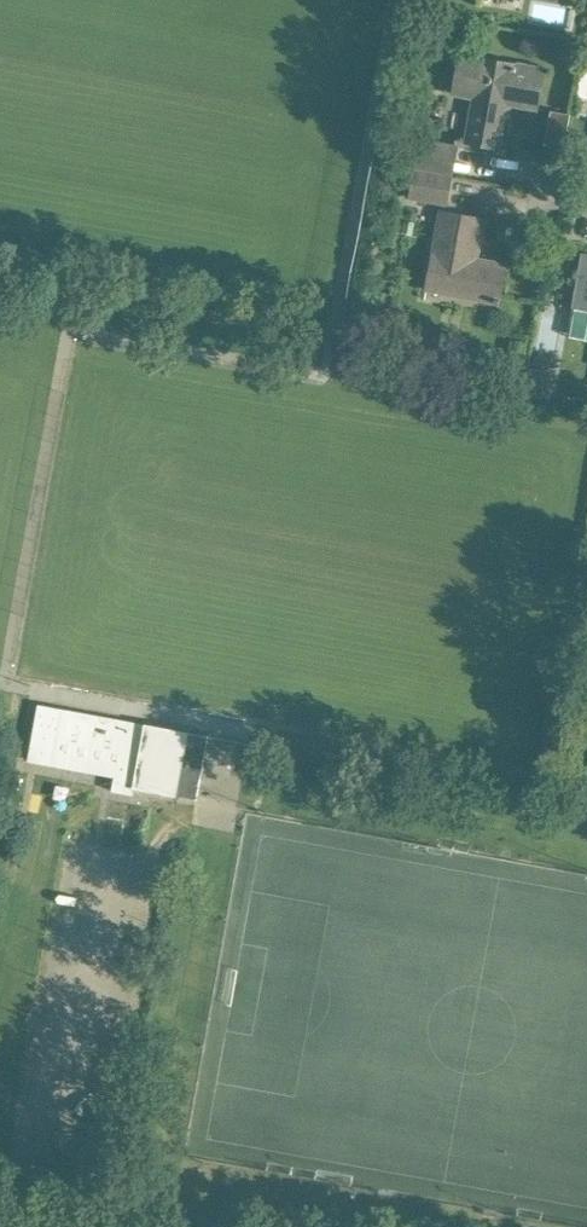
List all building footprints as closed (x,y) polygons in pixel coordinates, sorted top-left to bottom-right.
[(438,0),(408,0),(407,8),(435,13),(438,0)] [(543,71),(512,66),(512,64),(458,54),(451,93),(474,97),(466,141),(498,147),(506,102),(537,108),(543,71)] [(421,139),(415,168),(451,175),(456,146),(421,139)] [(415,168),(410,196),(446,203),(451,175),(415,168)] [(484,260),(484,262),(475,261),(483,218),(441,211),(427,282),(467,290),(466,296),(499,303),(500,297),(499,297),(505,264),(484,260)] [(583,253),(573,310),(586,312),(586,254),(583,253)] [(38,705),(28,759),(114,775),(112,790),(134,794),(135,786),(196,798),(208,736),(145,724),(145,725),(38,705)]
